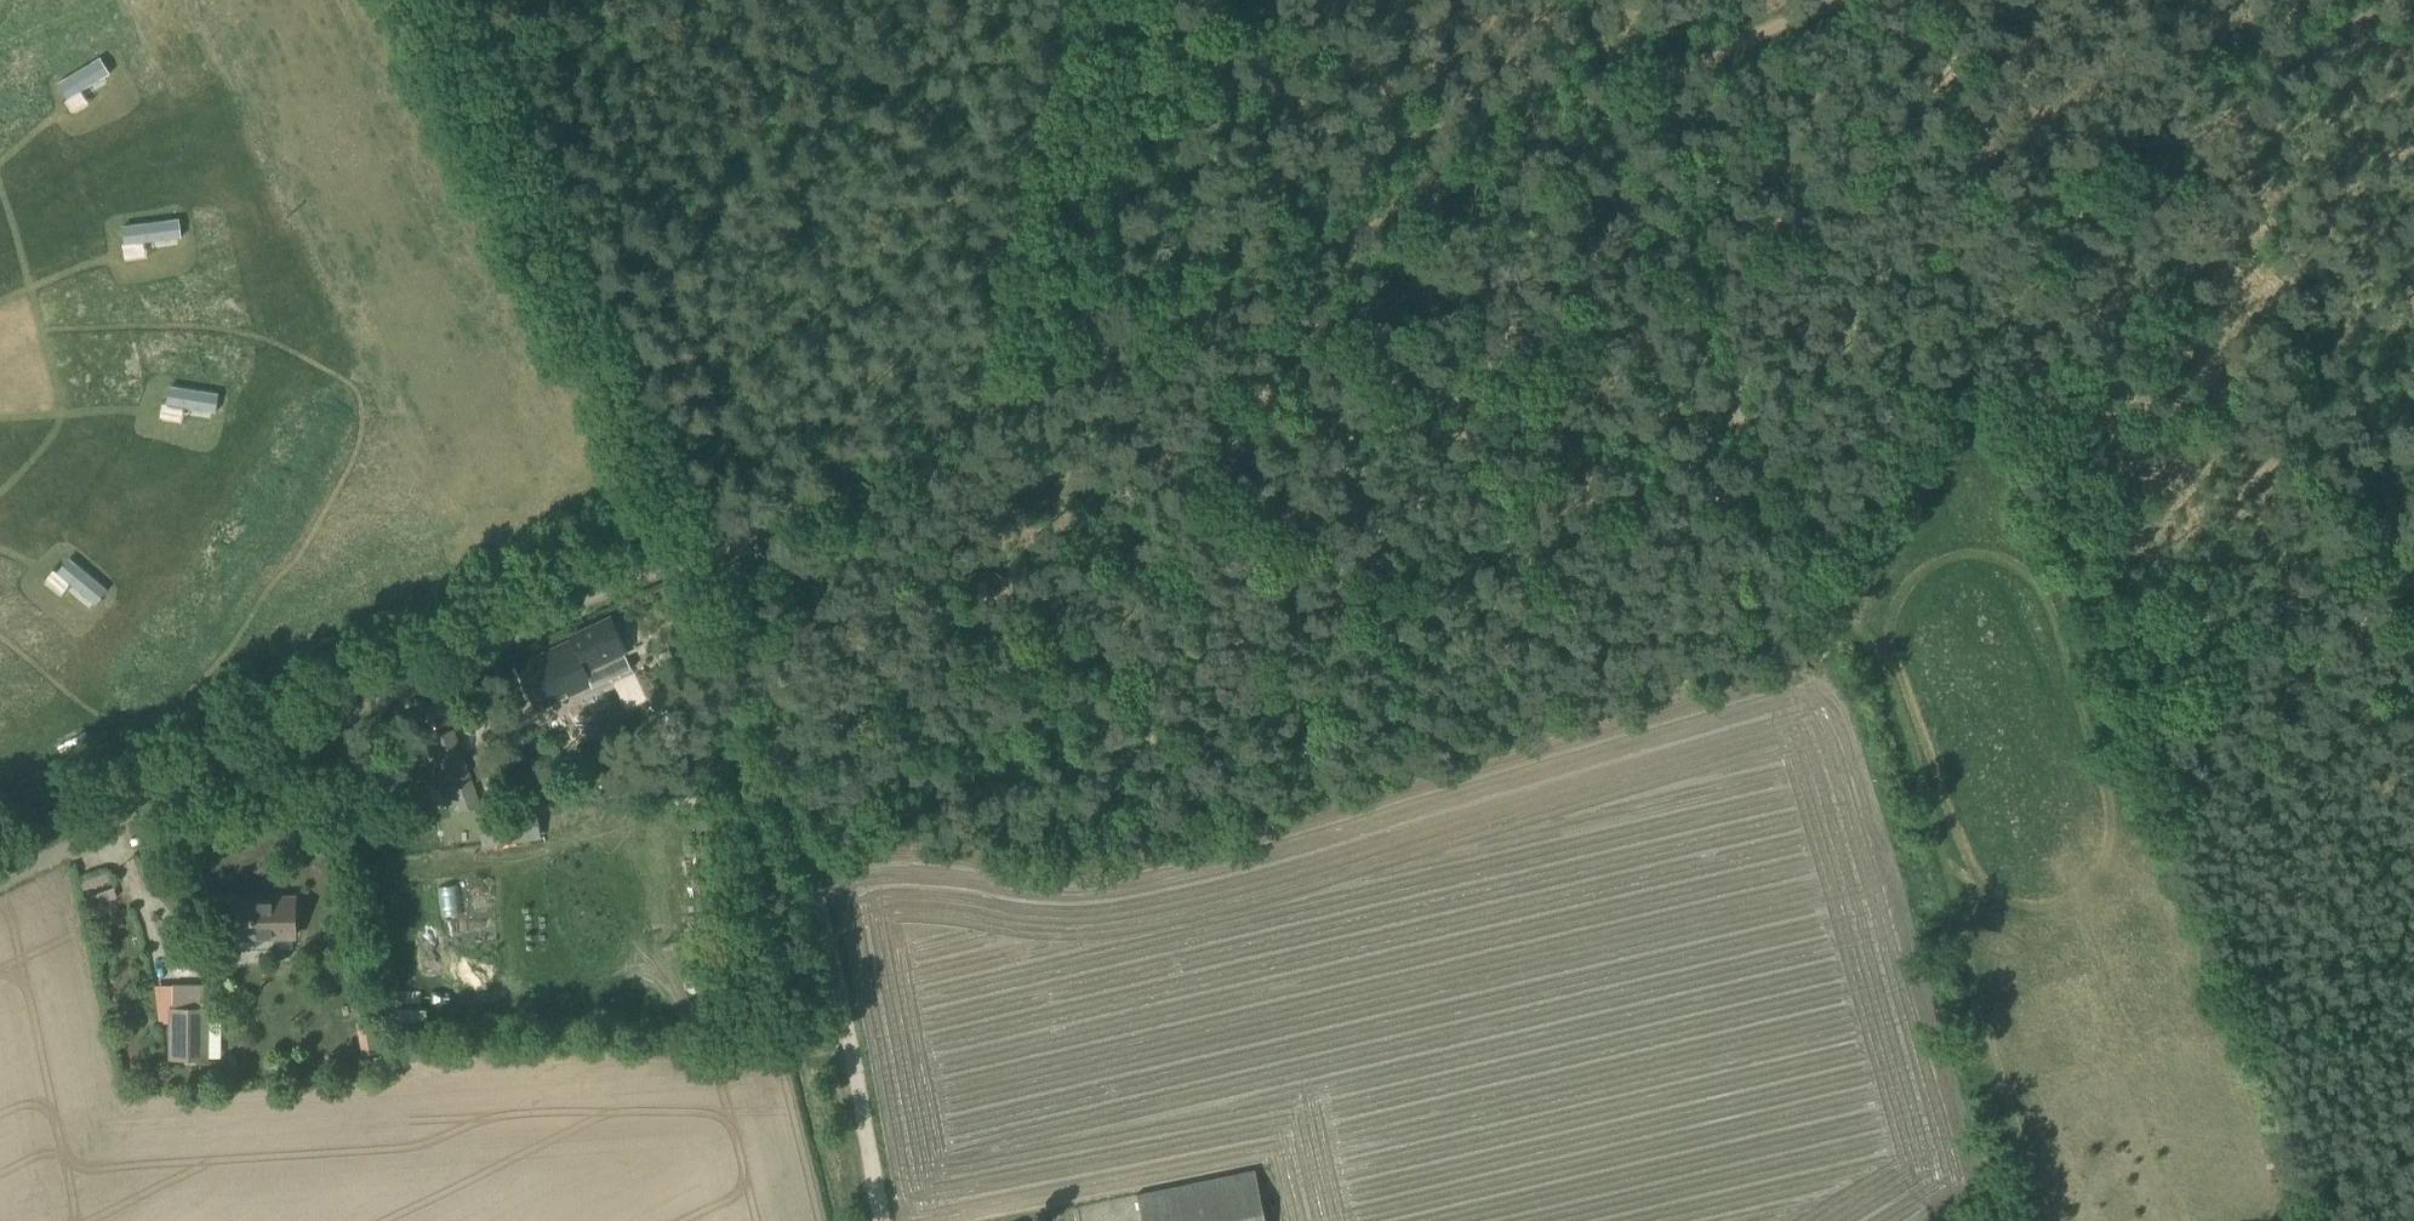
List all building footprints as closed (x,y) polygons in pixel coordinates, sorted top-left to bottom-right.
[(575,638),(535,657),(544,677),(581,660),(592,685),(632,668),(626,655),(610,662),(605,650),(621,643),(622,642),(611,618),(574,635),(575,638)] [(619,682),(624,701),(643,696),(638,677),(619,682)] [(431,767),(439,790),(443,787),(451,806),(457,804),(459,811),(479,805),(462,756),(431,767)] [(528,808),(480,816),(485,846),(533,838),(528,808)] [(230,899),(231,941),(298,940),(298,896),(272,896),(272,898),(230,899)] [(170,1008),(170,1061),(209,1061),(209,1008),(205,1008),(174,1008),(170,1008)] [(1257,1171),(1154,1193),(1151,1182),(1137,1185),(1139,1196),(1145,1220),(1267,1220),(1257,1171)]
